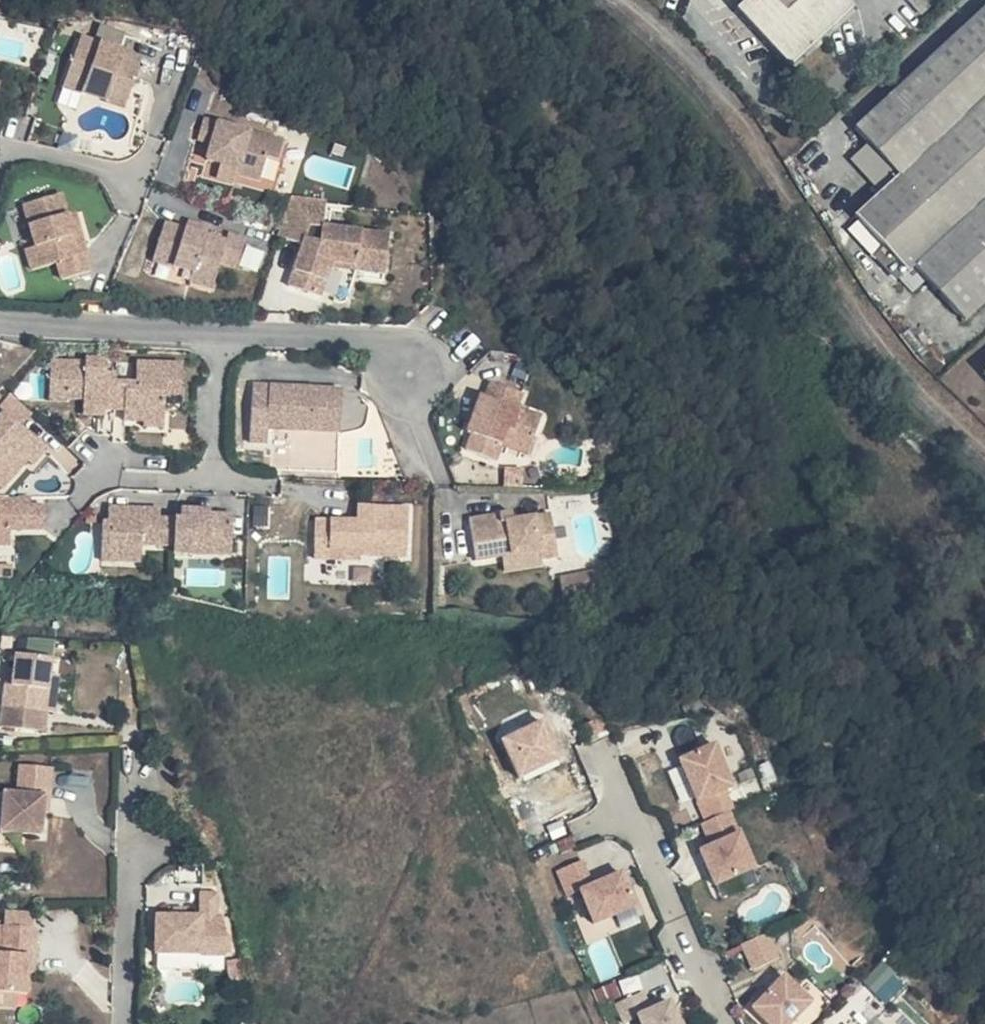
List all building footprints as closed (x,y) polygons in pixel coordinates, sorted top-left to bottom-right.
[(739,9),(793,66),(855,10),(846,0),(748,0),(739,9)] [(880,111),(860,130),(898,177),(860,215),(910,260),(962,317),(984,297),(984,9),(880,111)] [(81,35),(78,44),(98,51),(101,42),(81,35)] [(145,57),(101,42),(98,51),(78,44),(69,71),(88,78),(86,84),(111,94),(110,99),(128,106),(145,57)] [(88,78),(69,71),(65,83),(110,99),(111,94),(86,84),(88,78)] [(293,147),(211,121),(207,132),(222,137),(219,144),(214,161),(227,165),(245,172),(243,176),(267,184),(275,160),(287,164),(293,147)] [(222,137),(207,132),(204,139),(219,144),(222,137)] [(245,172),(227,165),(223,177),(241,183),(243,176),(245,172)] [(67,197),(29,206),(40,249),(30,251),(35,272),(61,266),(65,283),(95,275),(90,258),(82,259),(72,217),(67,197)] [(288,237),(282,253),(306,262),(309,256),(314,241),(327,243),(330,218),(296,213),(288,237)] [(82,259),(90,258),(79,216),(72,217),(82,259)] [(186,227),(165,220),(154,258),(194,270),(192,280),(214,286),(222,262),(239,266),(248,237),(231,233),(228,240),(186,227)] [(189,220),(186,227),(228,240),(231,233),(189,220)] [(388,292),(393,253),(327,243),(324,262),(309,256),(306,262),(291,305),(320,316),(332,285),(388,292)] [(88,358),(54,356),(52,397),(69,397),(69,395),(86,395),(85,410),(107,412),(107,406),(108,384),(117,384),(116,403),(127,404),(127,406),(126,418),(147,418),(148,410),(170,411),(171,401),(186,401),(186,359),(141,358),(139,380),(119,380),(119,370),(109,369),(110,357),(88,356),(88,358)] [(518,392),(488,380),(482,395),(475,415),(470,413),(464,429),(468,431),(463,446),(492,457),(498,441),(503,427),(529,437),(537,415),(513,406),(518,392)] [(344,386),(256,382),(254,414),(272,414),(271,426),(342,430),(344,386)] [(108,384),(107,406),(116,406),(116,403),(117,384),(108,384)] [(475,415),(482,395),(478,393),(470,413),(475,415)] [(36,463),(50,447),(37,436),(30,443),(25,438),(32,431),(8,409),(0,418),(0,489),(3,485),(5,487),(30,458),(36,463)] [(170,411),(148,410),(147,418),(147,425),(169,426),(170,411)] [(272,414),(254,414),(253,440),(271,440),(271,426),(272,414)] [(529,437),(503,427),(498,441),(524,451),(529,437)] [(37,436),(32,431),(25,438),(30,443),(37,436)] [(508,468),(507,484),(524,485),(524,468),(508,468)] [(7,545),(8,531),(42,533),(44,511),(4,508),(4,500),(0,499),(0,545),(7,545)] [(44,503),(4,500),(4,508),(44,511),(44,503)] [(180,519),(164,518),(165,509),(114,506),(114,520),(105,519),(103,556),(127,558),(128,540),(144,541),(180,543),(180,550),(207,551),(236,511),(180,508),(180,519)] [(472,513),(476,556),(505,553),(542,549),(543,559),(559,557),(554,512),(516,516),(515,508),(472,513)] [(235,552),(236,511),(207,551),(235,552)] [(613,517),(612,512),(602,515),(605,526),(615,523),(613,517)] [(359,520),(357,535),(365,535),(366,521),(359,520)] [(357,535),(317,532),(315,560),(329,561),(344,562),(373,563),(372,558),(388,558),(387,570),(406,570),(409,523),(366,521),(365,535),(357,535)] [(143,559),(144,541),(128,540),(127,558),(143,559)] [(542,549),(505,553),(507,572),(544,566),(543,559),(542,549)] [(356,568),(387,570),(388,558),(372,558),(373,563),(344,562),(344,572),(355,572),(356,568)] [(329,561),(315,560),(314,570),(329,571),(329,561)] [(4,723),(47,727),(49,708),(54,672),(55,656),(18,652),(16,669),(15,682),(9,681),(4,723)] [(54,672),(49,708),(57,709),(61,672),(54,672)] [(544,722),(503,739),(521,780),(561,763),(544,722)] [(0,737),(0,741),(13,743),(14,734),(1,732),(0,737)] [(680,760),(707,820),(729,810),(734,807),(725,789),(732,786),(714,744),(680,760)] [(23,762),(20,790),(7,789),(3,828),(43,832),(45,809),(47,794),(52,795),(55,765),(23,762)] [(707,820),(702,822),(712,844),(700,849),(716,883),(755,866),(729,810),(707,820)] [(578,860),(554,871),(566,896),(577,890),(592,923),(633,905),(618,871),(590,884),(578,860)] [(201,902),(186,902),(187,910),(202,909),(201,902)] [(187,910),(172,910),(174,948),(234,945),(232,915),(217,916),(217,908),(202,909),(187,910)] [(0,950),(0,990),(26,991),(28,968),(28,953),(33,953),(35,924),(2,922),(0,950)] [(767,934),(742,945),(753,970),(778,959),(767,934)] [(239,962),(227,966),(230,976),(242,974),(239,962)] [(235,995),(227,966),(213,970),(223,999),(235,995)] [(749,1014),(760,1023),(792,1023),(808,1007),(780,982),(763,1000),(754,1009),(749,1014)] [(613,1004),(622,1023),(635,1016),(639,1023),(678,1023),(666,999),(648,1008),(640,990),(613,1004)] [(758,995),(749,1004),(754,1009),(763,1000),(758,995)]
